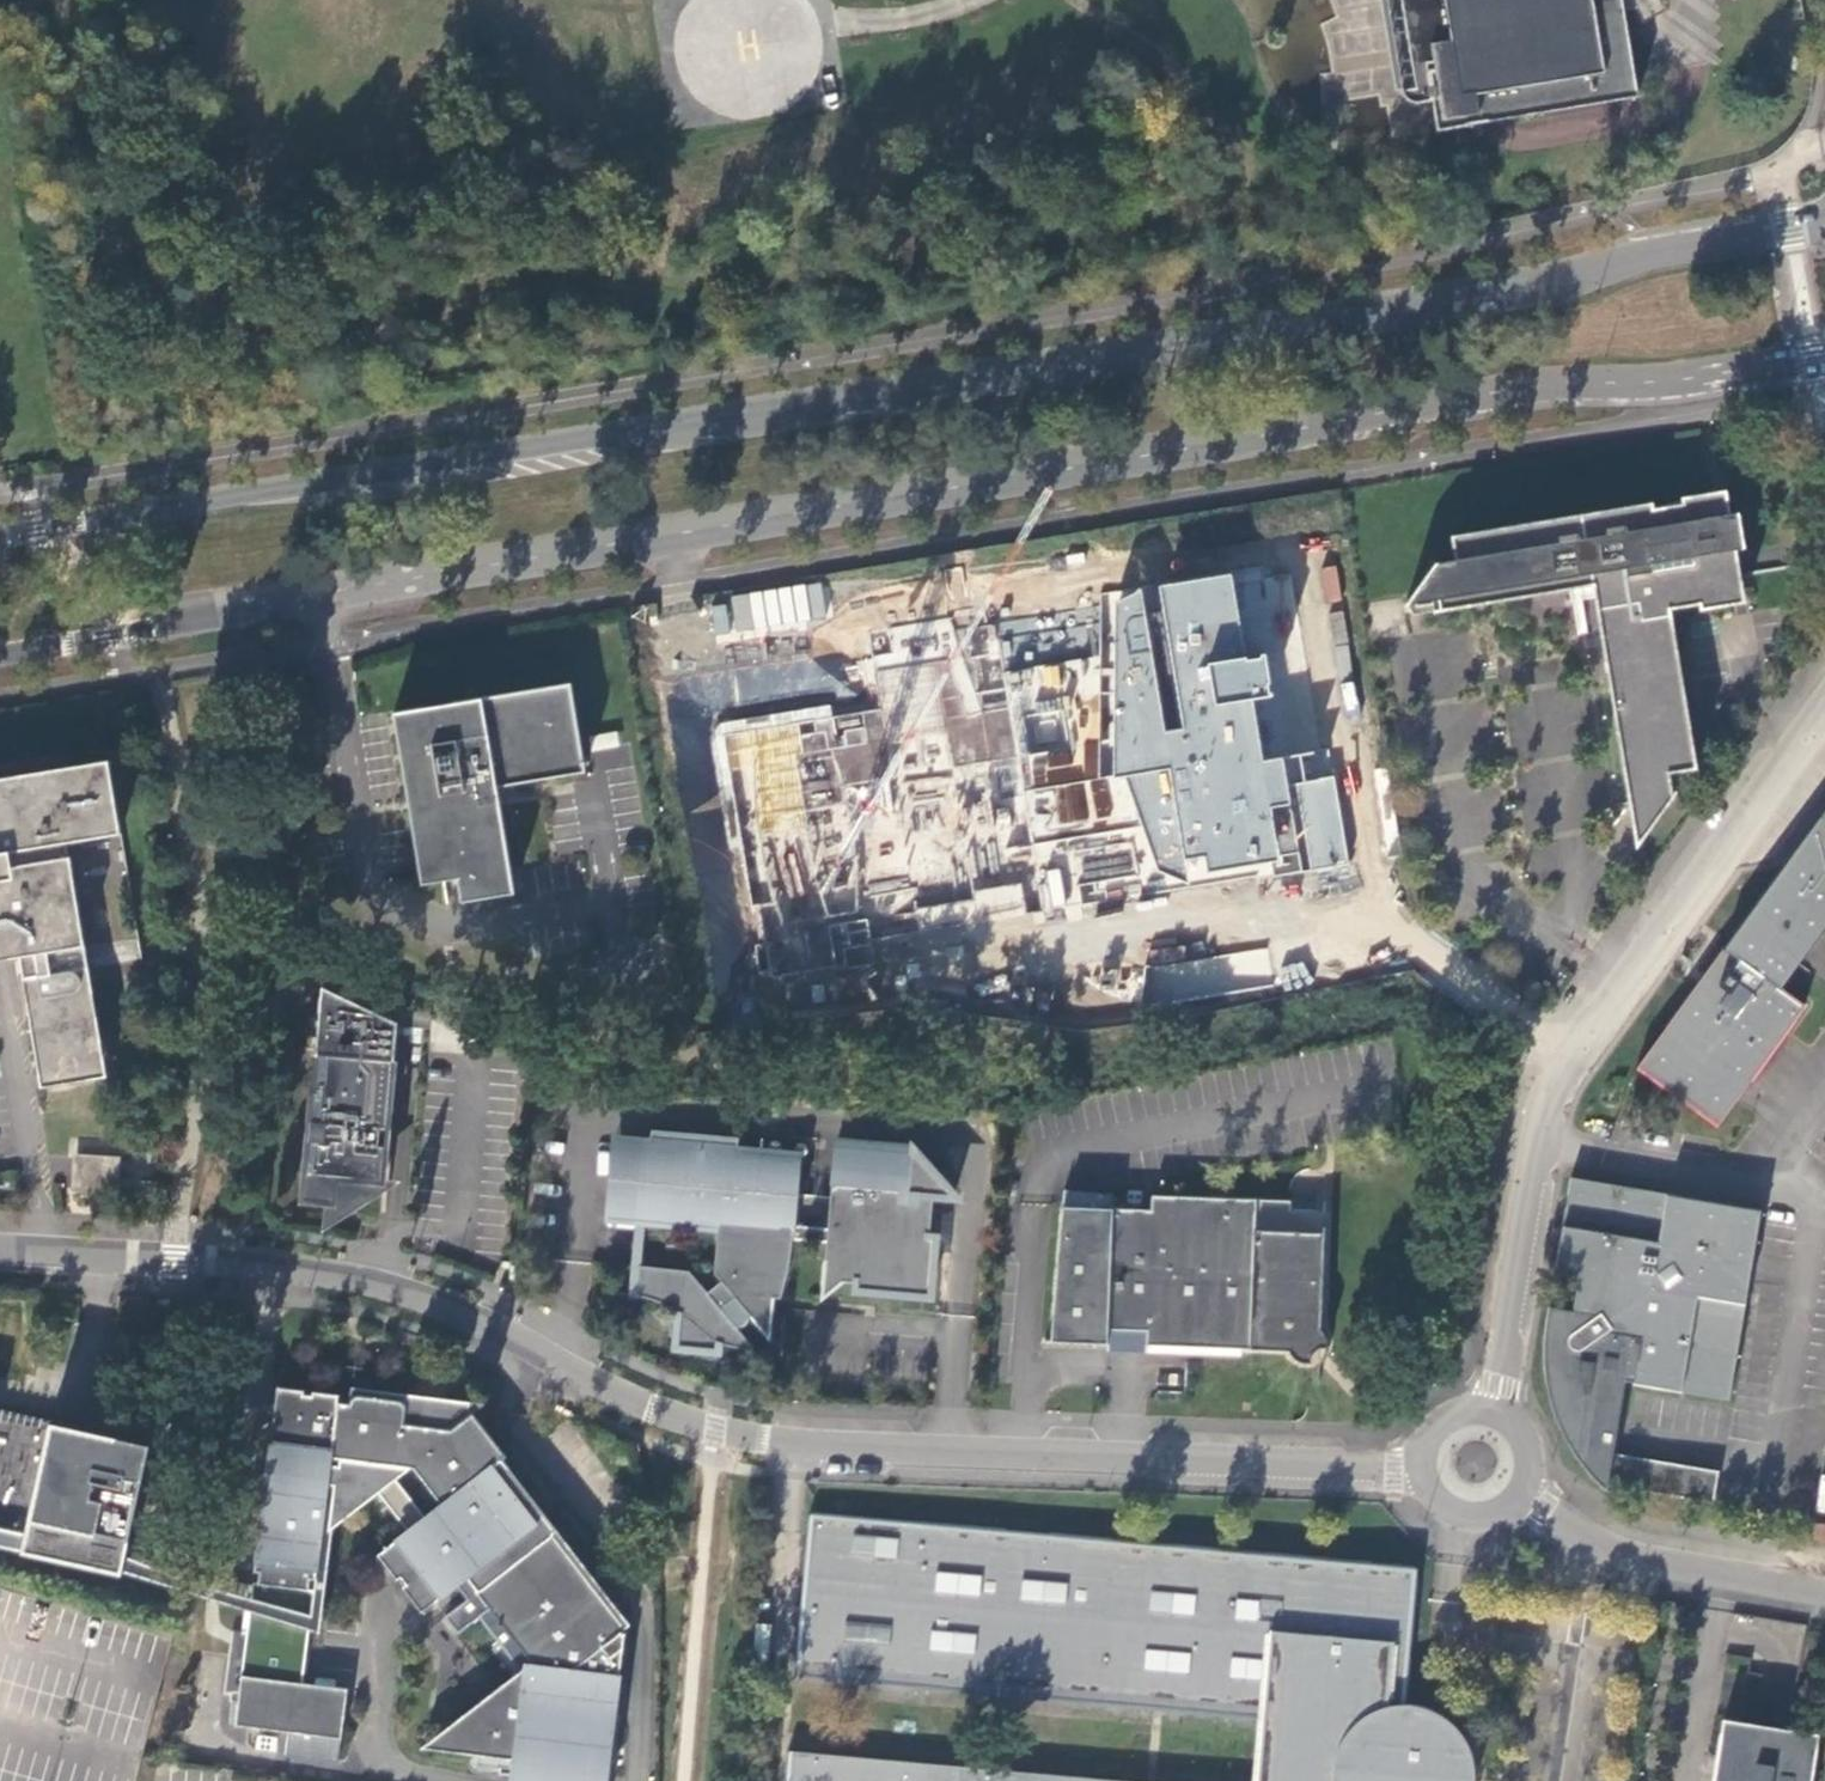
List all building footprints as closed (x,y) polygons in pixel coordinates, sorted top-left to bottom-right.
[(1404,91),(1408,102),(1413,105),(1417,106),(1435,105),(1439,135),(1638,103),(1622,0),(1391,0),(1404,91)] [(1725,501),(1713,502),(1723,566),(1729,604),(1742,601),(1734,552),(1744,550),(1738,519),(1729,521),(1725,501)] [(1723,566),(1713,502),(1654,512),(1653,507),(1454,539),(1458,567),(1435,571),(1429,579),(1437,587),(1442,613),(1594,589),(1630,805),(1655,802),(1665,808),(1672,800),(1668,775),(1695,771),(1670,613),(1729,604),(1723,566)] [(1320,569),(1326,602),(1341,599),(1335,566),(1320,569)] [(1228,573),(1158,586),(1183,730),(1165,733),(1139,589),(1116,606),(1114,778),(1128,777),(1159,869),(1188,882),(1185,858),(1206,854),(1209,869),(1268,859),(1270,872),(1346,861),(1323,750),(1261,763),(1250,699),(1269,696),(1262,656),(1244,658),(1228,573)] [(821,584),(709,598),(714,635),(826,621),(821,584)] [(829,705),(722,723),(766,975),(874,964),(871,942),(922,932),(926,957),(1017,914),(1017,790),(950,617),(888,629),(893,653),(869,658),(882,712),(834,721),(829,705)] [(569,685),(392,715),(421,886),(457,881),(460,904),(514,895),(496,790),(496,789),(584,774),(569,685)] [(17,956),(38,1087),(105,1076),(67,856),(65,857),(62,842),(118,833),(106,760),(0,778),(0,959),(17,956)] [(1824,822),(1824,809),(1807,833),(1814,838),(1824,822)] [(1814,838),(1824,846),(1824,822),(1814,838)] [(1788,873),(1814,838),(1807,833),(1777,874),(1788,873)] [(1814,838),(1788,873),(1777,874),(1693,991),(1637,1067),(1692,1107),(1715,1123),(1732,1099),(1799,1007),(1777,989),(1824,921),(1824,846),(1814,838)] [(1269,951),(1228,951),(1228,985),(1268,985),(1269,951)] [(1144,999),(1184,1000),(1185,971),(1145,970),(1144,999)] [(315,1053),(303,1201),(328,1205),(326,1229),(403,1179),(389,1178),(400,1059),(397,1059),(400,1021),(325,987),(319,1054),(315,1053)] [(740,1137),(651,1132),(647,1219),(722,1224),(719,1273),(727,1281),(714,1292),(694,1272),(644,1270),(643,1299),(664,1306),(666,1305),(685,1315),(685,1323),(678,1325),(677,1339),(685,1342),(685,1351),(726,1353),(726,1344),(746,1348),(763,1348),(746,1328),(753,1326),(757,1321),(758,1316),(779,1338),(781,1296),(788,1296),(790,1290),(794,1267),(798,1236),(832,1238),(829,1297),(850,1277),(863,1278),(863,1284),(937,1288),(940,1231),(934,1230),(937,1190),(934,1190),(934,1187),(958,1188),(918,1146),(837,1142),(833,1224),(798,1222),(796,1198),(794,1182),(787,1182),(789,1157),(739,1155),(740,1137)] [(120,1156),(72,1153),(70,1191),(118,1194),(119,1179),(120,1156)] [(1068,1178),(1065,1204),(1115,1209),(1116,1195),(1068,1178)] [(156,1181),(119,1179),(118,1194),(155,1197),(156,1181)] [(1554,1276),(1576,1279),(1571,1312),(1596,1316),(1568,1337),(1569,1345),(1577,1350),(1607,1332),(1603,1357),(1636,1363),(1632,1384),(1727,1401),(1743,1293),(1758,1212),(1569,1180),(1554,1276)] [(1153,1213),(1115,1209),(1109,1330),(1148,1333),(1148,1347),(1285,1354),(1296,1364),(1309,1365),(1309,1357),(1325,1343),(1319,1328),(1325,1213),(1289,1212),(1289,1203),(1154,1197),(1153,1213)] [(1109,1330),(1115,1209),(1065,1204),(1051,1342),(1108,1344),(1109,1330)] [(1596,1316),(1571,1312),(1548,1309),(1544,1347),(1544,1368),(1546,1385),(1553,1412),(1564,1439),(1577,1459),(1591,1476),(1607,1492),(1608,1487),(1614,1455),(1625,1384),(1626,1380),(1632,1381),(1636,1363),(1603,1357),(1607,1332),(1577,1350),(1569,1345),(1568,1337),(1596,1316)] [(620,1632),(625,1628),(554,1537),(558,1534),(501,1463),(506,1457),(466,1409),(457,1407),(443,1407),(439,1410),(434,1415),(431,1419),(429,1423),(429,1431),(400,1425),(402,1411),(391,1402),(363,1398),(355,1398),(353,1400),(348,1407),(348,1411),(337,1409),(338,1399),(311,1397),(310,1401),(302,1400),(303,1395),(276,1392),(251,1572),(257,1573),(256,1586),(249,1586),(233,1725),(338,1740),(345,1690),(300,1684),(313,1594),(308,1593),(311,1580),(315,1580),(333,1459),(413,1469),(439,1501),(377,1553),(397,1578),(401,1576),(405,1581),(402,1585),(422,1611),(465,1577),(532,1662),(540,1672),(567,1675),(579,1665),(577,1661),(595,1646),(599,1649),(620,1632)] [(147,1445),(0,1412),(0,1530),(21,1535),(18,1550),(118,1572),(147,1445)] [(1719,1472),(1614,1455),(1608,1487),(1714,1504),(1719,1472)] [(1400,1705),(1412,1580),(1410,1573),(1403,1568),(819,1512),(814,1513),(810,1518),(795,1662),(796,1667),(800,1672),(806,1674),(1263,1720),(1257,1780),(1469,1780),(1470,1774),(1468,1761),(1465,1750),(1454,1731),(1443,1720),(1431,1711),(1419,1707),(1400,1705)] [(1816,1528),(1813,1540),(1824,1542),(1824,1530),(1816,1528)] [(159,1581),(162,1570),(124,1560),(121,1572),(159,1581)] [(532,1662),(420,1748),(512,1760),(509,1780),(605,1780),(624,1632),(622,1634),(620,1632),(599,1649),(595,1646),(577,1661),(579,1665),(567,1675),(540,1672),(532,1662)] [(1819,1735),(1791,1731),(1769,1727),(1724,1721),(1714,1780),(1812,1780),(1819,1735)] [(798,1750),(791,1751),(786,1755),(785,1758),(782,1780),(1095,1780),(798,1750)]
